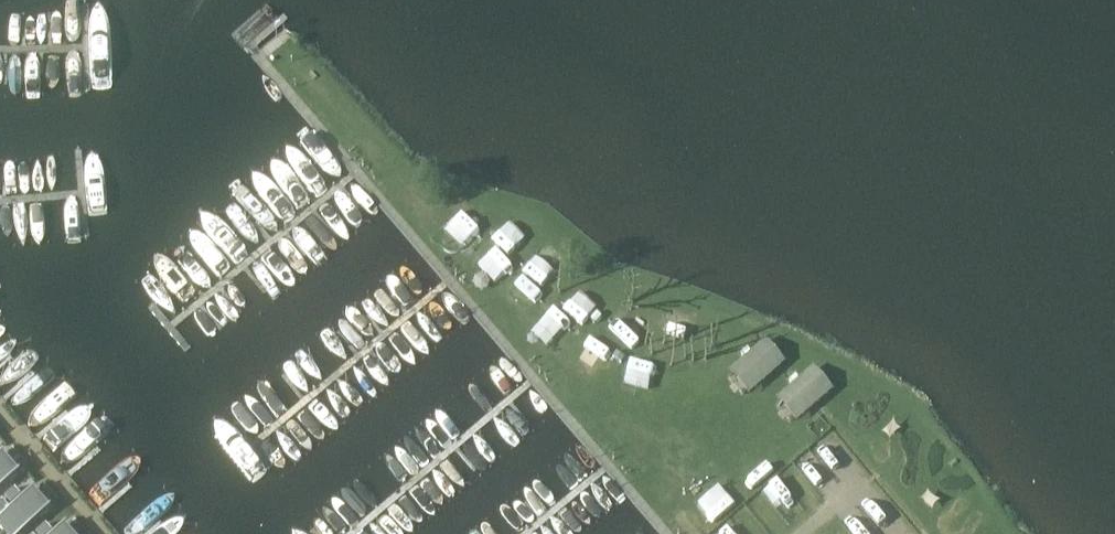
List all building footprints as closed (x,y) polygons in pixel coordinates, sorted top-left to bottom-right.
[(18,475),(17,474),(15,475),(0,458),(0,490),(18,475)] [(5,498),(11,505),(21,496),(15,489),(5,498)] [(49,510),(48,510),(46,511),(31,493),(33,492),(32,491),(11,509),(3,500),(0,502),(0,515),(2,517),(0,519),(0,526),(7,533),(22,533),(49,510)] [(53,532),(46,525),(36,533),(50,533),(53,532)]
